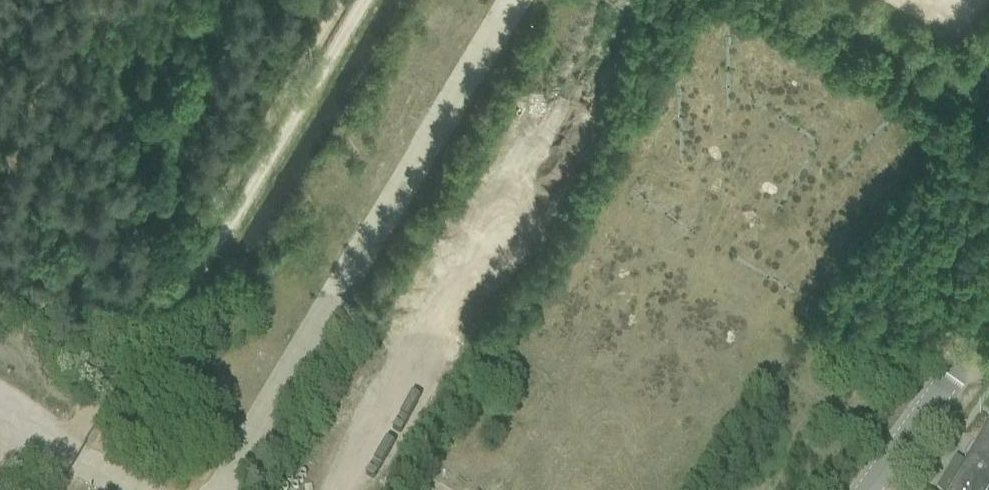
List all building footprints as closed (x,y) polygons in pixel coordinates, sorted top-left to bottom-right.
[(948,489),(988,489),(988,424),(948,489)] [(939,489),(946,489),(963,462),(955,457),(937,489),(939,489)]
